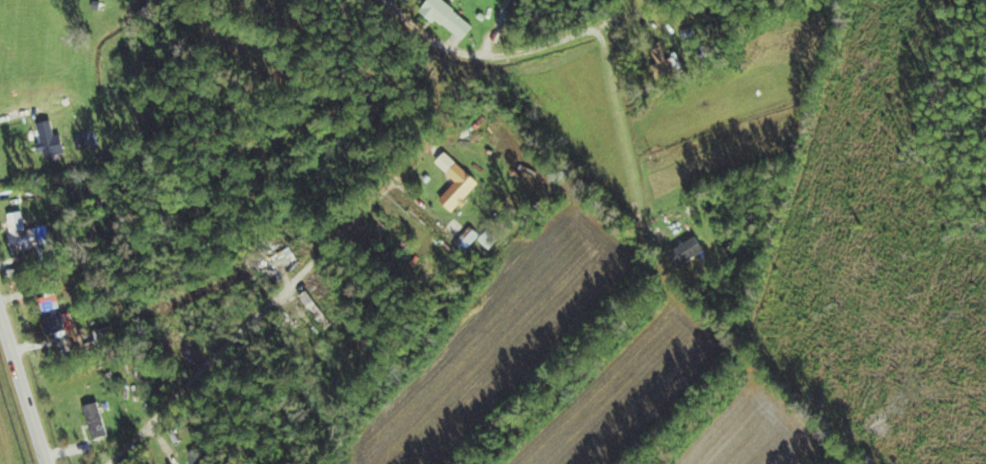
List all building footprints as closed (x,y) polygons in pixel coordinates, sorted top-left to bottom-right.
[(470,39),(479,22),(441,0),(434,0),(426,13),(470,39)] [(673,47),(653,51),(658,79),(679,75),(673,47)] [(65,135),(59,136),(55,121),(40,124),(48,157),(69,153),(65,135)] [(452,173),(460,182),(444,198),(457,210),(483,184),(462,163),(452,173)] [(18,253),(56,246),(52,226),(30,230),(27,211),(11,214),(18,253)] [(678,250),(687,265),(710,251),(701,236),(678,250)] [(53,341),(73,336),(63,291),(44,296),(53,341)] [(97,441),(113,436),(103,402),(86,407),(97,441)]
